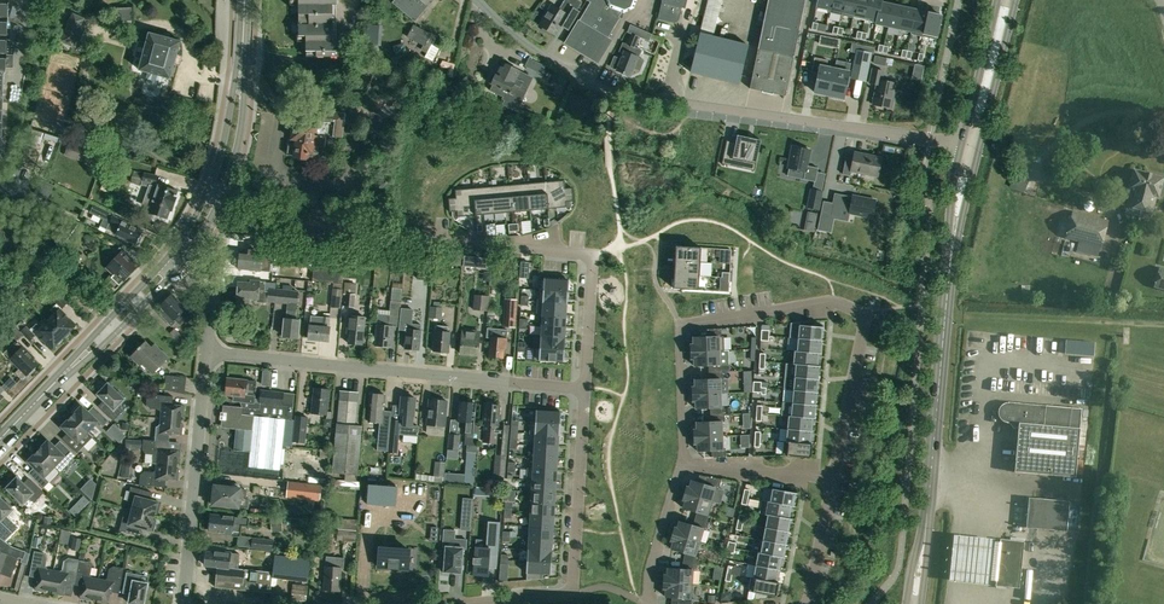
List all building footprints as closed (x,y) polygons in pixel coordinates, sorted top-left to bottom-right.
[(7,0),(0,0),(0,158),(3,73),(5,73),(5,67),(13,67),(13,54),(11,54),(12,30),(21,30),(21,9),(13,9),(13,4),(7,3),(7,0)] [(298,35),(305,35),(306,56),(340,56),(340,40),(336,40),(336,0),(298,0),(298,35)] [(395,1),(416,19),(427,6),(425,4),(429,0),(396,0),(395,1)] [(570,24),(578,11),(577,11),(582,2),(578,0),(564,0),(558,9),(551,5),(544,16),(545,17),(539,26),(555,35),(564,20),(570,24)] [(610,40),(607,38),(619,17),(618,16),(621,11),(623,12),(633,8),(636,0),(587,0),(590,2),(565,43),(597,62),(610,40)] [(685,8),(687,0),(662,0),(657,18),(671,22),(679,17),(681,7),(685,8)] [(805,0),(768,0),(749,88),(785,95),(805,0)] [(831,0),(818,0),(816,6),(829,9),(831,0)] [(828,12),(840,15),(844,0),(831,0),(829,9),(828,12)] [(854,15),(853,15),(856,0),(844,0),(840,15),(853,18),(854,15)] [(853,15),(854,15),(865,17),(869,0),(856,0),(853,15)] [(877,20),(881,2),(882,0),(869,0),(865,17),(876,20),(877,20)] [(877,20),(876,20),(875,23),(888,26),(893,5),(881,2),(877,20)] [(888,26),(900,29),(905,8),(893,5),(888,26)] [(917,10),(905,8),(900,29),(911,31),(910,34),(912,34),(917,10)] [(924,37),(929,13),(917,10),(912,34),(924,37)] [(81,40),(86,29),(85,29),(89,21),(84,19),(84,18),(73,13),(61,41),(71,46),(72,46),(77,48),(80,40),(81,40)] [(936,39),(941,16),(929,13),(924,37),(936,39)] [(406,37),(424,46),(430,34),(413,25),(406,37)] [(618,51),(622,53),(616,70),(630,75),(632,68),(640,71),(644,60),(638,58),(641,50),(634,47),(638,36),(641,30),(629,25),(627,32),(630,33),(626,44),(622,42),(618,51)] [(170,78),(180,41),(149,32),(139,70),(170,78)] [(690,72),(738,84),(748,45),(700,33),(690,72)] [(830,37),(829,46),(839,48),(841,39),(830,37)] [(859,50),(857,61),(854,77),(866,80),(869,63),(872,52),(859,50)] [(826,67),(828,60),(814,57),(811,72),(818,74),(814,92),(821,94),(829,96),(834,69),(826,67)] [(884,66),(885,59),(876,57),(874,64),(884,66)] [(529,59),(525,67),(533,70),(537,62),(529,59)] [(490,84),(492,84),(489,90),(503,96),(502,98),(504,99),(502,103),(516,110),(526,89),(520,86),(521,84),(527,87),(531,77),(519,71),(502,62),(496,74),(495,74),(492,75),(490,81),(490,84)] [(829,96),(836,98),(837,97),(843,98),(849,72),(834,69),(829,96)] [(881,80),(883,71),(872,69),(869,83),(876,84),(872,104),(890,108),(895,83),(881,80)] [(380,106),(384,107),(387,97),(366,92),(364,103),(369,104),(368,109),(379,111),(380,106)] [(295,145),(287,144),(286,154),(294,155),(293,156),(295,157),(296,158),(298,160),(301,160),(305,158),(307,158),(307,155),(311,156),(311,158),(321,159),(324,137),(322,137),(323,134),(341,137),(344,113),(321,110),(320,121),(313,120),(313,115),(304,114),(304,116),(294,114),(293,120),(291,139),(296,139),(295,145)] [(734,159),(756,163),(761,140),(737,135),(736,142),(726,140),(721,164),(733,166),(734,159)] [(64,156),(92,165),(97,150),(69,141),(64,156)] [(792,146),(787,168),(805,171),(803,179),(815,182),(818,168),(807,166),(810,150),(792,146)] [(850,175),(851,170),(877,175),(880,158),(854,153),(853,159),(846,157),(842,174),(850,175)] [(1141,191),(1146,172),(1134,169),(1128,189),(1123,187),(1121,196),(1122,198),(1128,200),(1127,206),(1140,210),(1145,193),(1141,191)] [(157,176),(133,171),(131,182),(154,187),(155,183),(157,176)] [(1009,187),(1024,193),(1029,181),(1007,172),(1004,179),(1011,182),(1009,187)] [(1156,196),(1159,197),(1163,177),(1146,172),(1141,191),(1145,193),(1140,210),(1141,210),(1140,216),(1150,219),(1156,196)] [(548,209),(566,207),(566,209),(569,211),(571,206),(571,201),(574,201),(572,188),(565,188),(564,180),(546,182),(548,209)] [(548,209),(546,182),(528,183),(530,210),(548,209)] [(528,183),(510,185),(512,212),(530,210),(528,183)] [(166,218),(169,209),(171,210),(177,193),(175,193),(176,191),(159,185),(154,198),(151,197),(147,207),(154,209),(153,213),(166,218)] [(512,212),(510,185),(491,187),(494,213),(512,212)] [(476,215),(494,213),(491,187),(473,188),(476,215)] [(476,215),(473,188),(455,190),(456,198),(448,198),(450,212),(452,212),(452,217),(456,220),(458,218),(458,216),(476,215)] [(822,192),(811,189),(807,207),(818,209),(822,192)] [(849,213),(872,217),(875,200),(853,195),(852,197),(835,194),(831,214),(840,216),(842,209),(850,211),(849,213)] [(135,231),(137,227),(113,215),(93,206),(89,213),(109,223),(106,229),(136,244),(138,241),(139,242),(141,237),(140,237),(141,234),(135,231)] [(1073,211),(1066,237),(1101,247),(1108,221),(1073,211)] [(831,217),(830,217),(821,215),(818,229),(828,231),(831,217)] [(813,232),(815,223),(806,221),(804,230),(813,232)] [(73,222),(62,238),(70,244),(82,228),(73,222)] [(48,225),(42,231),(53,240),(58,234),(48,225)] [(346,246),(319,243),(318,253),(338,255),(337,259),(316,257),(313,256),(311,280),(342,284),(345,260),(346,246)] [(700,262),(701,248),(676,246),(675,260),(700,262)] [(120,248),(114,253),(117,256),(107,267),(114,274),(111,277),(119,285),(138,265),(123,250),(122,250),(120,248)] [(240,252),(238,268),(271,272),(273,252),(261,251),(261,253),(240,250),(240,252)] [(488,257),(464,255),(463,266),(487,269),(488,257)] [(429,281),(431,260),(418,259),(416,279),(429,281)] [(699,276),(700,262),(675,260),(674,274),(699,276)] [(529,263),(520,263),(519,278),(528,278),(529,263)] [(1160,267),(1155,286),(1163,289),(1163,269),(1160,267)] [(674,274),(673,288),(698,290),(699,276),(674,274)] [(538,290),(567,292),(568,280),(538,277),(538,290)] [(249,298),(257,299),(257,302),(267,303),(267,291),(264,291),(265,282),(259,281),(259,280),(251,280),(250,282),(238,281),(238,288),(236,290),(236,294),(237,296),(237,297),(238,297),(237,303),(237,305),(245,306),(249,306),(249,298)] [(344,282),(343,293),(346,294),(354,294),(355,283),(344,282)] [(277,289),(276,302),(287,303),(286,319),(284,318),(283,336),(297,337),(299,320),(295,319),(298,291),(291,291),(292,286),(283,285),(282,290),(277,289)] [(392,287),(389,315),(389,316),(390,316),(389,322),(399,323),(400,316),(399,316),(402,288),(392,287)] [(332,288),(330,307),(340,308),(342,289),(332,288)] [(268,289),(267,301),(276,302),(277,289),(268,289)] [(538,290),(537,302),(566,303),(567,292),(538,290)] [(62,308),(67,302),(58,294),(53,299),(62,308)] [(353,307),(354,294),(346,294),(345,306),(353,307)] [(171,325),(176,321),(180,324),(190,315),(184,309),(185,308),(178,301),(177,301),(171,295),(161,306),(165,310),(160,314),(171,325)] [(487,310),(488,296),(474,295),(473,309),(487,310)] [(504,299),(502,328),(514,328),(516,300),(504,299)] [(566,315),(566,303),(537,302),(536,314),(542,314),(542,313),(566,315)] [(54,314),(48,321),(63,336),(75,324),(60,309),(59,310),(55,305),(50,310),(54,314)] [(441,318),(442,307),(430,306),(429,317),(441,318)] [(400,309),(400,316),(399,323),(399,327),(398,330),(406,331),(404,347),(418,349),(420,330),(421,325),(410,324),(411,317),(412,310),(400,309)] [(541,325),(565,326),(566,315),(542,313),(542,314),(541,325)] [(377,324),(376,324),(374,345),(391,346),(392,326),(389,325),(389,322),(390,316),(389,316),(389,315),(378,314),(377,324)] [(348,333),(348,342),(362,344),(364,316),(349,315),(348,322),(347,322),(346,333),(348,333)] [(308,338),(328,340),(329,327),(328,327),(329,317),(322,316),(321,326),(309,325),(308,338)] [(29,340),(35,334),(21,321),(16,326),(29,340)] [(41,328),(36,323),(32,327),(36,332),(51,348),(63,336),(48,321),(41,328)] [(798,338),(822,340),(823,340),(821,340),(823,328),(824,328),(824,327),(799,324),(798,338)] [(22,334),(13,325),(7,331),(17,340),(22,334)] [(448,326),(435,325),(435,330),(434,330),(433,350),(448,352),(450,332),(447,332),(448,326)] [(541,325),(541,336),(564,338),(565,326),(541,325)] [(761,325),(761,335),(769,335),(769,325),(761,325)] [(719,351),(724,351),(723,336),(721,336),(721,329),(721,328),(707,329),(707,337),(693,337),(693,340),(690,341),(691,352),(719,350),(719,351)] [(184,339),(174,329),(169,334),(179,344),(184,339)] [(479,331),(462,330),(460,353),(477,354),(479,331)] [(488,356),(503,357),(504,348),(506,348),(506,338),(505,338),(506,332),(494,331),(493,337),(490,336),(488,356)] [(540,348),(564,349),(564,338),(541,336),(540,348)] [(822,341),(822,340),(798,338),(797,350),(794,350),(794,351),(821,353),(820,353),(821,341),(822,341)] [(1095,342),(1067,339),(1065,354),(1094,356),(1095,342)] [(38,363),(33,358),(34,357),(23,347),(22,347),(17,342),(14,346),(12,345),(4,353),(20,369),(15,373),(21,378),(25,374),(26,375),(38,363)] [(132,353),(134,354),(132,356),(141,364),(143,362),(153,372),(168,357),(154,344),(151,348),(145,342),(141,347),(140,346),(138,348),(137,348),(132,353)] [(563,362),(564,349),(540,348),(534,347),(534,360),(563,362)] [(709,372),(723,372),(729,371),(729,364),(720,365),(719,351),(719,350),(691,352),(691,362),(694,362),(694,366),(708,365),(709,372)] [(794,351),(793,364),(820,366),(817,366),(818,354),(821,354),(821,353),(794,351)] [(820,367),(820,366),(793,364),(795,365),(794,377),(819,379),(818,379),(819,367),(820,367)] [(723,379),(723,372),(709,372),(709,379),(694,380),(694,383),(692,383),(692,394),(721,393),(720,379),(723,379)] [(164,389),(184,393),(186,377),(166,374),(164,389)] [(794,377),(793,390),(818,392),(817,392),(818,380),(819,380),(819,379),(794,377)] [(255,396),(256,381),(246,380),(247,379),(235,378),(235,379),(227,378),(225,394),(233,395),(233,401),(241,402),(244,402),(245,395),(255,396)] [(752,378),(743,378),(744,392),(752,392),(752,378)] [(118,405),(124,399),(123,397),(124,396),(119,390),(117,392),(108,383),(106,385),(103,385),(99,389),(99,392),(97,394),(107,403),(101,409),(113,421),(123,410),(118,405)] [(313,387),(310,412),(326,414),(329,389),(313,387)] [(259,409),(243,407),(226,405),(224,427),(236,429),(234,450),(250,452),(248,466),(280,470),(282,445),(291,446),(294,419),(291,419),(294,394),(261,390),(259,403),(259,409)] [(339,390),(336,426),(336,433),(332,472),(357,474),(361,435),(361,426),(355,425),(358,392),(339,390)] [(818,393),(818,392),(793,390),(792,403),(817,405),(816,405),(817,393),(818,393)] [(370,396),(368,421),(383,422),(385,395),(370,393),(370,396)] [(721,393),(692,394),(693,405),(695,405),(695,408),(710,408),(710,415),(724,414),(724,407),(721,407),(721,393)] [(161,412),(160,418),(181,420),(181,416),(183,417),(184,405),(174,404),(172,403),(173,396),(147,394),(146,404),(150,408),(159,409),(161,412)] [(244,402),(241,402),(243,407),(259,409),(259,403),(254,402),(255,396),(245,395),(244,402)] [(402,434),(417,435),(418,426),(411,425),(412,415),(413,415),(414,397),(401,396),(400,414),(404,415),(402,434)] [(443,435),(444,426),(446,400),(438,399),(431,398),(431,399),(429,398),(428,408),(427,408),(427,417),(427,424),(426,434),(443,435)] [(475,403),(468,402),(466,400),(462,400),(461,401),(459,401),(457,421),(466,421),(465,431),(466,432),(472,432),(473,423),(473,422),(475,403)] [(999,416),(1001,418),(1003,420),(1005,421),(1007,422),(1010,422),(1014,428),(1016,427),(1018,427),(1018,433),(1014,471),(1018,472),(1052,475),(1076,477),(1080,427),(1082,409),(1046,406),(1046,405),(1021,403),(1018,402),(1009,402),(1006,402),(1004,403),(1002,404),(1000,406),(999,408),(998,411),(998,414),(999,416)] [(74,413),(71,416),(88,432),(98,421),(103,426),(109,420),(93,405),(88,411),(79,403),(72,411),(74,413)] [(488,403),(486,404),(484,404),(483,423),(485,423),(483,441),(497,442),(496,453),(498,453),(505,454),(507,430),(508,424),(499,424),(500,415),(498,414),(499,405),(492,405),(491,403),(488,403)] [(788,415),(788,416),(815,418),(814,418),(815,406),(816,406),(817,405),(792,403),(791,415),(788,415)] [(536,422),(559,424),(560,411),(536,410),(536,421),(536,422)] [(694,436),(722,435),(722,422),(725,421),(724,414),(710,415),(710,422),(696,422),(696,425),(693,425),(694,436)] [(64,441),(77,453),(93,437),(88,432),(71,416),(69,418),(67,416),(59,424),(67,432),(70,435),(64,441)] [(296,416),(293,441),(305,442),(308,417),(296,416)] [(815,419),(815,418),(788,416),(787,429),(812,431),(811,430),(812,419),(815,419)] [(398,437),(399,418),(392,417),(391,425),(390,437),(390,438),(389,453),(397,453),(398,437)] [(180,423),(181,420),(160,418),(160,424),(157,426),(156,426),(155,440),(169,441),(169,435),(171,433),(182,434),(182,423),(180,423)] [(529,434),(535,434),(558,435),(559,424),(536,422),(536,421),(530,421),(529,434)] [(472,432),(466,432),(465,445),(467,445),(464,485),(474,486),(479,424),(473,423),(472,432)] [(784,441),(784,442),(812,444),(810,443),(811,432),(812,432),(812,431),(787,429),(786,441),(784,441)] [(447,448),(458,449),(459,434),(449,433),(447,448)] [(534,445),(558,447),(558,435),(535,434),(534,445)] [(697,450),(711,450),(712,457),(726,457),(726,449),(723,449),(722,435),(694,436),(694,447),(697,447),(697,450)] [(38,446),(40,448),(38,450),(54,466),(59,471),(75,455),(60,440),(54,446),(46,438),(38,446)] [(156,463),(177,465),(177,462),(179,462),(180,451),(170,450),(168,448),(169,441),(155,440),(143,439),(143,441),(126,440),(125,448),(142,449),(142,450),(146,454),(155,455),(157,457),(156,463)] [(811,458),(812,444),(784,442),(783,455),(811,458)] [(375,454),(385,452),(384,443),(374,444),(375,454)] [(558,447),(534,445),(534,457),(557,458),(558,447)] [(361,474),(375,474),(375,468),(366,468),(366,446),(361,446),(361,474)] [(33,451),(26,459),(34,467),(28,473),(43,488),(49,482),(44,476),(54,466),(38,450),(35,453),(33,451)] [(505,454),(498,453),(496,476),(504,477),(505,454)] [(556,470),(557,458),(534,457),(533,468),(556,470)] [(176,468),(177,465),(156,463),(156,469),(153,472),(144,471),(140,474),(139,485),(165,487),(165,481),(167,479),(178,480),(178,468),(176,468)] [(444,464),(435,463),(433,475),(443,476),(444,464)] [(533,468),(527,467),(526,480),(556,481),(556,470),(533,468)] [(19,504),(21,502),(23,504),(28,497),(34,503),(44,492),(31,480),(26,486),(17,477),(15,479),(12,479),(8,483),(8,486),(6,488),(15,497),(14,498),(19,504)] [(711,501),(716,485),(718,486),(719,486),(721,480),(721,479),(720,479),(714,478),(708,477),(707,477),(705,484),(691,480),(690,484),(687,483),(684,493),(711,501)] [(532,491),(555,493),(556,481),(526,480),(529,480),(529,492),(531,492),(532,491)] [(307,498),(319,499),(321,485),(308,483),(299,483),(290,482),(288,493),(288,496),(307,498)] [(212,504),(238,507),(238,506),(247,507),(248,498),(245,498),(246,490),(240,489),(240,488),(239,488),(239,486),(238,484),(233,484),(231,485),(231,487),(214,485),(212,504)] [(367,504),(395,506),(397,486),(368,484),(367,504)] [(134,502),(132,510),(154,516),(155,513),(157,513),(160,503),(149,500),(151,492),(131,486),(127,501),(134,502)] [(766,500),(766,501),(793,506),(796,493),(771,488),(768,501),(766,500)] [(744,489),(742,496),(748,498),(748,497),(756,498),(757,491),(744,489)] [(532,491),(531,492),(531,503),(554,504),(555,493),(532,491)] [(711,502),(711,501),(684,493),(681,504),(684,505),(683,508),(697,512),(695,519),(708,523),(710,516),(707,515),(711,502)] [(1051,499),(1029,497),(1026,527),(1049,529),(1067,531),(1070,501),(1051,499)] [(4,541),(18,526),(6,515),(12,509),(10,508),(12,506),(6,500),(5,502),(0,498),(0,537),(4,541)] [(791,518),(788,518),(790,506),(793,506),(766,501),(761,500),(759,513),(764,514),(791,519),(791,518)] [(554,504),(531,503),(530,515),(554,516),(554,504)] [(153,519),(154,516),(132,510),(130,518),(123,516),(119,530),(140,536),(142,528),(153,531),(156,520),(153,519)] [(472,513),(462,512),(461,529),(470,530),(472,513)] [(231,535),(239,536),(241,524),(247,525),(248,518),(210,514),(209,531),(221,532),(221,534),(231,535)] [(766,515),(764,527),(789,532),(789,531),(788,531),(790,519),(791,519),(764,514),(766,515)] [(554,516),(530,515),(529,526),(553,528),(554,516)] [(281,518),(270,519),(272,532),(283,530),(281,518)] [(344,533),(343,540),(355,541),(356,526),(356,520),(339,519),(338,524),(338,533),(344,533)] [(708,523),(695,519),(693,525),(679,521),(678,524),(675,524),(672,534),(699,542),(703,529),(706,529),(708,523)] [(475,548),(473,574),(488,575),(488,568),(489,556),(497,556),(500,525),(500,522),(499,522),(499,523),(488,522),(486,548),(475,548)] [(553,528),(529,526),(529,538),(552,539),(553,528)] [(761,540),(786,544),(785,544),(788,532),(789,532),(764,527),(761,540)] [(330,538),(331,529),(324,528),(323,538),(330,538)] [(699,542),(672,534),(669,545),(671,545),(670,549),(684,553),(683,561),(697,563),(697,556),(695,556),(699,542)] [(972,535),(955,534),(950,581),(967,583),(990,585),(990,580),(996,580),(1000,543),(994,542),(995,537),(972,535)] [(11,577),(18,557),(23,559),(26,551),(12,547),(4,541),(0,537),(0,573),(11,577)] [(74,537),(71,550),(79,552),(82,539),(74,537)] [(251,547),(271,549),(272,540),(252,538),(251,547)] [(528,549),(551,551),(552,539),(529,538),(528,549)] [(1024,541),(1018,540),(1012,540),(1001,538),(1000,543),(996,580),(996,585),(1009,587),(1020,588),(1024,541)] [(457,547),(446,546),(444,572),(461,573),(463,549),(466,549),(466,540),(457,539),(457,547)] [(757,552),(784,557),(783,557),(785,545),(786,545),(786,544),(761,540),(759,552),(757,552)] [(380,547),(378,567),(408,569),(409,550),(380,547)] [(528,549),(527,561),(551,562),(551,551),(528,549)] [(53,570),(47,569),(45,566),(47,557),(44,553),(34,551),(29,576),(35,577),(37,580),(35,590),(46,592),(46,590),(49,590),(53,570)] [(205,565),(218,567),(238,568),(239,554),(230,553),(218,551),(218,553),(206,551),(205,565)] [(778,569),(780,557),(784,558),(784,557),(757,552),(754,565),(778,569)] [(216,587),(270,593),(272,577),(308,581),(310,560),(274,556),(272,572),(263,571),(238,568),(218,567),(216,587)] [(325,566),(323,589),(339,590),(341,568),(343,569),(344,558),(326,556),(325,566)] [(67,583),(74,585),(78,559),(68,557),(64,560),(62,569),(59,571),(53,570),(49,590),(53,591),(52,593),(63,595),(65,585),(67,583)] [(91,598),(94,599),(98,578),(92,577),(90,575),(92,566),(89,561),(78,559),(74,585),(80,586),(81,588),(80,598),(91,600),(91,598)] [(550,575),(551,562),(527,561),(527,573),(550,575)] [(693,570),(696,570),(697,563),(683,561),(681,569),(667,568),(667,571),(664,571),(663,582),(692,584),(693,570)] [(750,577),(750,578),(778,583),(778,582),(776,582),(778,569),(754,565),(752,577),(750,577)] [(98,578),(94,599),(97,599),(97,601),(108,603),(110,593),(112,592),(118,593),(123,568),(113,566),(109,569),(107,578),(104,580),(98,578)] [(720,580),(722,568),(716,567),(714,579),(720,580)] [(146,593),(148,594),(149,586),(147,586),(147,583),(139,582),(140,575),(126,572),(123,589),(131,590),(129,603),(131,603),(144,603),(146,593)] [(755,592),(754,599),(753,599),(753,600),(767,598),(767,597),(767,595),(776,596),(778,583),(750,578),(748,591),(755,592)] [(663,582),(662,593),(665,593),(665,596),(679,597),(679,603),(693,603),(693,598),(691,598),(692,584),(663,582)] [(308,585),(293,584),(291,601),(306,603),(308,585)]
